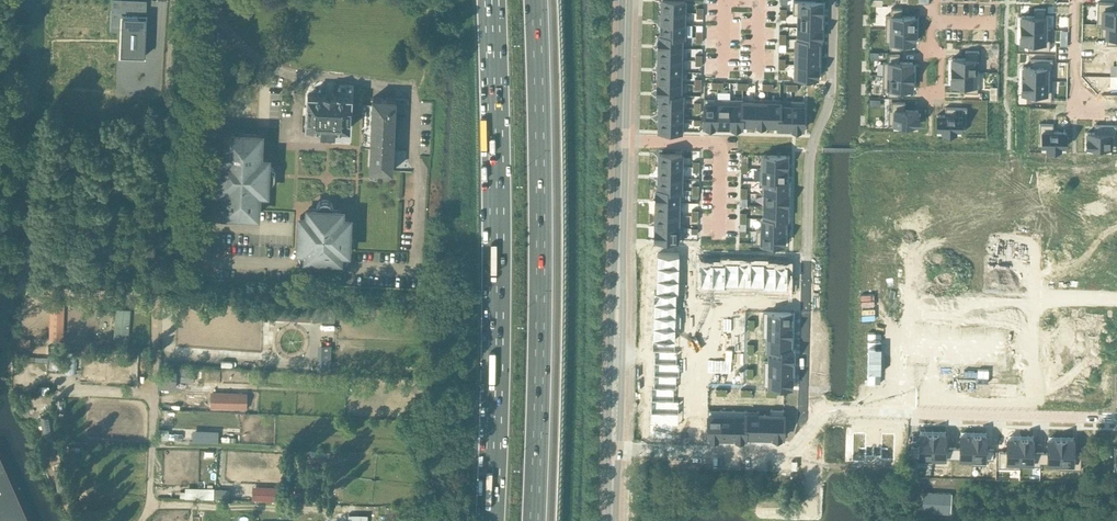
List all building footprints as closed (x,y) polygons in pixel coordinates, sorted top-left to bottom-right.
[(661,11),(684,12),(684,11),(685,0),(662,0),(661,11)] [(793,5),(793,14),(821,15),(821,13),(821,2),(821,1),(793,0),(793,5)] [(1097,23),(1101,23),(1116,23),(1116,10),(1114,10),(1114,2),(1097,2),(1097,23)] [(885,28),(885,29),(915,30),(915,29),(915,16),(901,16),(902,8),(896,8),(891,8),(891,15),(886,15),(885,28)] [(1021,16),(1021,28),(1045,29),(1045,28),(1046,8),(1034,8),(1034,16),(1021,15),(1021,16)] [(661,11),(661,23),(687,24),(687,11),(684,11),(684,12),(661,11)] [(821,15),(793,14),(798,14),(798,26),(798,27),(821,28),(821,26),(821,15)] [(122,15),(121,54),(145,55),(146,16),(122,15)] [(661,34),(661,35),(684,36),(686,36),(687,24),(661,23),(661,34)] [(1101,36),(1106,36),(1106,44),(1116,44),(1116,23),(1101,23),(1101,36)] [(795,38),(795,40),(796,40),(818,41),(818,40),(820,40),(821,28),(798,27),(798,38),(795,38)] [(1020,41),(1028,42),(1028,49),(1050,50),(1050,28),(1045,28),(1045,29),(1021,28),(1020,41)] [(885,29),(885,42),(890,42),(890,49),(896,50),(901,50),(901,42),(915,42),(915,30),(885,29)] [(659,34),(658,47),(684,47),(684,36),(661,35),(661,34),(659,34)] [(795,40),(795,51),(818,51),(818,41),(796,40),(795,40)] [(658,47),(658,59),(684,59),(684,47),(658,47)] [(952,58),(952,71),(976,71),(976,59),(979,59),(979,50),(965,50),(965,58),(952,58)] [(795,63),(795,64),(818,64),(818,52),(818,51),(795,51),(795,63)] [(883,61),(883,75),(912,76),(913,62),(900,62),(900,54),(888,53),(888,61),(883,61)] [(658,59),(658,70),(681,71),(681,72),(683,72),(684,59),(658,59)] [(1023,67),(1022,79),(1052,80),(1053,59),(1031,59),(1030,66),(1023,66),(1023,67)] [(795,75),(794,77),(801,77),(817,77),(818,64),(795,64),(795,75)] [(658,70),(658,82),(681,83),(681,72),(681,71),(658,70)] [(952,71),(952,84),(965,84),(964,92),(978,92),(979,71),(976,71),(952,71)] [(888,88),(887,95),(899,96),(899,88),(912,88),(912,76),(883,75),(882,87),(888,88)] [(1022,92),(1030,93),(1030,100),(1051,101),(1052,80),(1022,79),(1022,92)] [(658,82),(657,95),(659,95),(659,94),(680,95),(680,94),(681,83),(658,82)] [(308,94),(306,131),(320,131),(320,132),(335,132),(350,133),(351,98),(351,96),(337,96),(336,95),(333,94),(333,91),(326,91),(326,94),(322,94),(322,95),(308,94)] [(659,95),(659,106),(682,107),(682,106),(683,94),(680,94),(680,95),(659,94),(659,95)] [(370,169),(384,170),(393,170),(396,97),(372,96),(371,128),(371,133),(370,169)] [(704,98),(703,126),(704,126),(717,126),(717,98),(704,98)] [(717,98),(717,126),(729,126),(730,98),(717,98)] [(730,98),(729,126),(742,127),(742,123),(742,100),(743,100),(743,99),(730,98)] [(754,98),(754,101),(755,101),(754,124),(767,124),(767,98),(754,98)] [(767,98),(767,124),(779,124),(780,105),(780,99),(767,98)] [(742,100),(742,123),(754,124),(755,101),(754,101),(743,100),(742,100)] [(791,100),(791,105),(792,105),(791,128),(803,128),(804,100),(791,100)] [(905,102),(891,101),(891,109),(889,109),(888,123),(900,124),(900,126),(912,127),(912,124),(918,124),(918,110),(905,110),(905,102)] [(779,124),(779,128),(791,128),(792,105),(791,105),(780,105),(779,124)] [(659,106),(659,118),(684,118),(685,106),(682,106),(682,107),(659,106)] [(945,114),(937,114),(937,128),(943,129),(943,131),(955,132),(955,129),(966,129),(967,107),(945,107),(945,114)] [(659,118),(659,130),(667,130),(684,131),(684,118),(659,118)] [(1040,123),(1039,145),(1042,145),(1048,146),(1048,148),(1060,148),(1060,146),(1066,146),(1066,132),(1053,131),(1053,124),(1040,123)] [(1087,132),(1087,146),(1093,146),(1093,149),(1101,149),(1105,149),(1105,147),(1111,147),(1116,147),(1116,125),(1096,124),(1095,124),(1095,132),(1087,132)] [(260,158),(261,134),(227,133),(226,157),(219,156),(218,166),(222,166),(222,180),(218,180),(217,190),(225,190),(224,214),(257,215),(258,191),(266,192),(267,183),(268,183),(270,183),(271,183),(272,182),(273,181),(274,180),(274,179),(275,179),(275,178),(275,176),(275,175),(275,174),(275,172),(274,171),(274,170),(273,169),(272,168),(270,167),(269,167),(268,167),(267,167),(268,158),(260,158)] [(659,153),(659,165),(682,166),(682,153),(659,153)] [(761,155),(760,168),(786,168),(786,155),(761,155)] [(659,165),(658,177),(681,178),(681,177),(682,166),(659,165)] [(760,168),(760,181),(762,181),(762,180),(786,181),(786,180),(786,168),(760,168)] [(658,188),(658,189),(682,189),(682,190),(684,190),(684,177),(681,177),(681,178),(658,177),(658,188)] [(762,181),(762,193),(764,193),(787,193),(788,180),(786,180),(786,181),(762,180),(762,181)] [(656,188),(656,201),(681,202),(682,190),(682,189),(658,189),(658,188),(656,188)] [(764,193),(764,205),(787,206),(787,193),(764,193)] [(300,216),(299,249),(307,249),(306,257),(316,258),(316,254),(330,254),(330,258),(339,259),(340,251),(348,251),(349,218),(341,217),(342,210),(333,209),(333,208),(333,207),(333,206),(333,205),(332,205),(332,204),(331,203),(330,202),(329,201),(328,201),(326,200),(325,200),(324,200),(322,201),(321,201),(321,202),(319,203),(318,204),(317,205),(317,206),(317,207),(316,208),(308,208),(308,216),(300,216)] [(656,201),(655,214),(681,214),(681,202),(656,201)] [(764,217),(764,218),(785,218),(785,219),(787,219),(787,206),(764,205),(764,217)] [(655,214),(655,226),(681,227),(681,226),(681,214),(655,214)] [(761,230),(784,231),(785,219),(785,218),(764,218),(764,217),(762,217),(761,230)] [(655,226),(655,239),(683,240),(683,226),(681,226),(681,227),(655,226)] [(756,229),(756,243),(784,244),(784,231),(761,230),(756,229)] [(1020,248),(996,248),(996,268),(1007,268),(1007,261),(1020,261),(1020,248)] [(657,253),(656,266),(679,267),(680,253),(657,253)] [(724,260),(724,263),(725,263),(724,286),(725,286),(737,286),(738,261),(724,260)] [(737,286),(737,289),(750,289),(750,284),(750,261),(738,261),(737,286)] [(750,261),(750,284),(762,284),(763,284),(763,264),(764,264),(764,261),(750,261)] [(700,262),(700,288),(712,288),(713,262),(700,262)] [(712,288),(711,291),(725,291),(725,286),(724,286),(725,263),(724,263),(713,262),(712,288)] [(762,284),(762,287),(774,287),(775,287),(775,264),(764,264),(763,264),(763,284),(762,284)] [(774,287),(774,292),(787,292),(788,264),(775,264),(775,287),(774,287)] [(656,266),(656,278),(679,279),(679,267),(656,266)] [(996,268),(996,288),(1020,289),(1020,276),(1007,276),(1007,268),(996,268)] [(656,290),(656,291),(676,291),(676,292),(679,292),(679,279),(656,278),(656,290)] [(654,290),(653,303),(676,303),(676,292),(676,291),(656,291),(656,290),(654,290)] [(43,300),(40,341),(48,341),(51,300),(43,300)] [(653,303),(653,314),(676,315),(676,303),(653,303)] [(116,308),(113,344),(128,345),(131,309),(116,308)] [(763,311),(763,324),(791,325),(791,312),(763,311)] [(653,314),(653,326),(676,327),(676,328),(681,328),(681,315),(676,315),(653,314)] [(763,324),(762,337),(765,337),(790,337),(791,325),(763,324)] [(19,329),(17,354),(28,355),(29,340),(31,329),(31,326),(20,325),(19,325),(19,329)] [(653,326),(652,338),(675,339),(676,328),(676,327),(653,326)] [(1059,331),(1059,343),(1071,344),(1071,351),(1082,352),(1082,331),(1059,331)] [(765,337),(765,349),(769,349),(790,349),(790,348),(790,337),(765,337)] [(652,338),(652,351),(654,351),(654,350),(675,351),(675,350),(675,339),(652,338)] [(930,340),(930,352),(942,353),(942,360),(953,361),(953,340),(930,340)] [(31,355),(31,362),(47,364),(48,342),(42,342),(42,355),(31,355)] [(880,343),(879,358),(902,359),(902,343),(880,343)] [(769,360),(769,361),(792,362),(792,349),(790,348),(790,349),(769,349),(769,360)] [(51,350),(51,356),(66,356),(66,373),(76,373),(77,356),(77,350),(76,350),(66,350),(51,350)] [(654,351),(654,363),(677,363),(677,350),(675,350),(675,351),(654,350),(654,351)] [(49,364),(48,370),(56,370),(56,382),(63,383),(64,366),(57,366),(57,358),(49,358),(49,364)] [(879,358),(879,374),(881,374),(902,375),(902,359),(879,358)] [(764,360),(764,373),(792,373),(792,362),(769,361),(769,360),(764,360)] [(654,363),(654,375),(677,376),(679,376),(680,363),(677,363),(654,363)] [(17,365),(16,392),(26,393),(27,366),(17,365)] [(764,373),(763,386),(791,387),(792,373),(764,373)] [(653,387),(653,388),(674,388),(674,389),(676,389),(677,376),(654,375),(653,387)] [(175,378),(158,377),(158,388),(175,389),(175,378)] [(42,383),(41,393),(49,393),(50,383),(42,383)] [(651,387),(651,400),(674,401),(674,400),(674,389),(674,388),(653,388),(653,387),(651,387)] [(247,409),(247,395),(211,394),(211,408),(246,408),(247,409)] [(209,409),(210,397),(187,395),(187,407),(209,409)] [(674,401),(651,400),(651,413),(679,413),(679,400),(674,400),(674,401)] [(770,408),(770,414),(771,414),(770,437),(784,437),(784,409),(770,408)] [(708,409),(707,437),(720,438),(721,409),(708,409)] [(721,409),(720,438),(733,438),(734,410),(721,409)] [(734,410),(733,438),(746,438),(746,436),(745,436),(746,410),(747,410),(734,410)] [(746,410),(745,436),(746,436),(758,436),(758,413),(759,413),(759,411),(747,410),(746,410)] [(679,413),(651,413),(650,425),(673,426),(678,426),(679,413)] [(758,413),(758,436),(770,437),(771,414),(770,414),(759,413),(758,413)] [(41,417),(44,437),(55,435),(52,415),(41,417)] [(244,419),(243,433),(245,433),(253,433),(262,434),(262,435),(277,436),(277,429),(264,429),(264,427),(259,426),(259,429),(253,428),(254,420),(246,419),(244,419)] [(673,426),(650,425),(650,438),(673,439),(673,426)] [(169,429),(158,429),(158,440),(182,441),(182,433),(168,433),(169,429)] [(218,431),(192,430),(192,441),(218,442),(218,431)] [(852,460),(852,462),(866,462),(866,457),(873,457),(874,446),(866,446),(867,433),(853,433),(852,433),(852,460)] [(874,446),(873,457),(881,458),(881,460),(895,461),(895,434),(881,433),(881,446),(874,446)] [(911,446),(911,457),(919,458),(919,463),(932,463),(933,433),(926,433),(920,433),(919,446),(911,446)] [(933,433),(932,463),(933,463),(933,458),(952,458),(953,447),(945,447),(946,434),(939,434),(933,433)] [(953,447),(952,458),(972,459),(972,464),(973,464),(973,435),(960,434),(960,447),(953,447)] [(973,435),(973,464),(986,464),(986,459),(994,459),(994,448),(986,448),(986,435),(973,435)] [(999,451),(999,467),(1020,468),(1020,465),(1020,438),(1007,438),(1007,451),(999,451)] [(1020,438),(1020,465),(1040,465),(1041,463),(1040,463),(1040,452),(1033,451),(1033,438),(1020,438)] [(1040,452),(1040,463),(1041,463),(1060,463),(1061,439),(1055,439),(1048,439),(1047,452),(1040,452)] [(1060,463),(1059,469),(1081,469),(1081,453),(1074,452),(1074,439),(1067,439),(1061,439),(1060,463)] [(363,445),(363,452),(367,452),(367,453),(372,453),(372,447),(368,447),(368,445),(363,445)] [(66,467),(57,469),(62,490),(69,489),(65,473),(68,473),(66,467)] [(309,485),(327,486),(328,475),(310,474),(309,485)] [(5,478),(0,480),(0,519),(20,510),(5,478)] [(261,484),(261,500),(284,500),(284,484),(261,484)] [(20,510),(0,519),(0,520),(24,520),(20,510)] [(234,520),(249,520),(250,512),(234,511),(234,520)]
